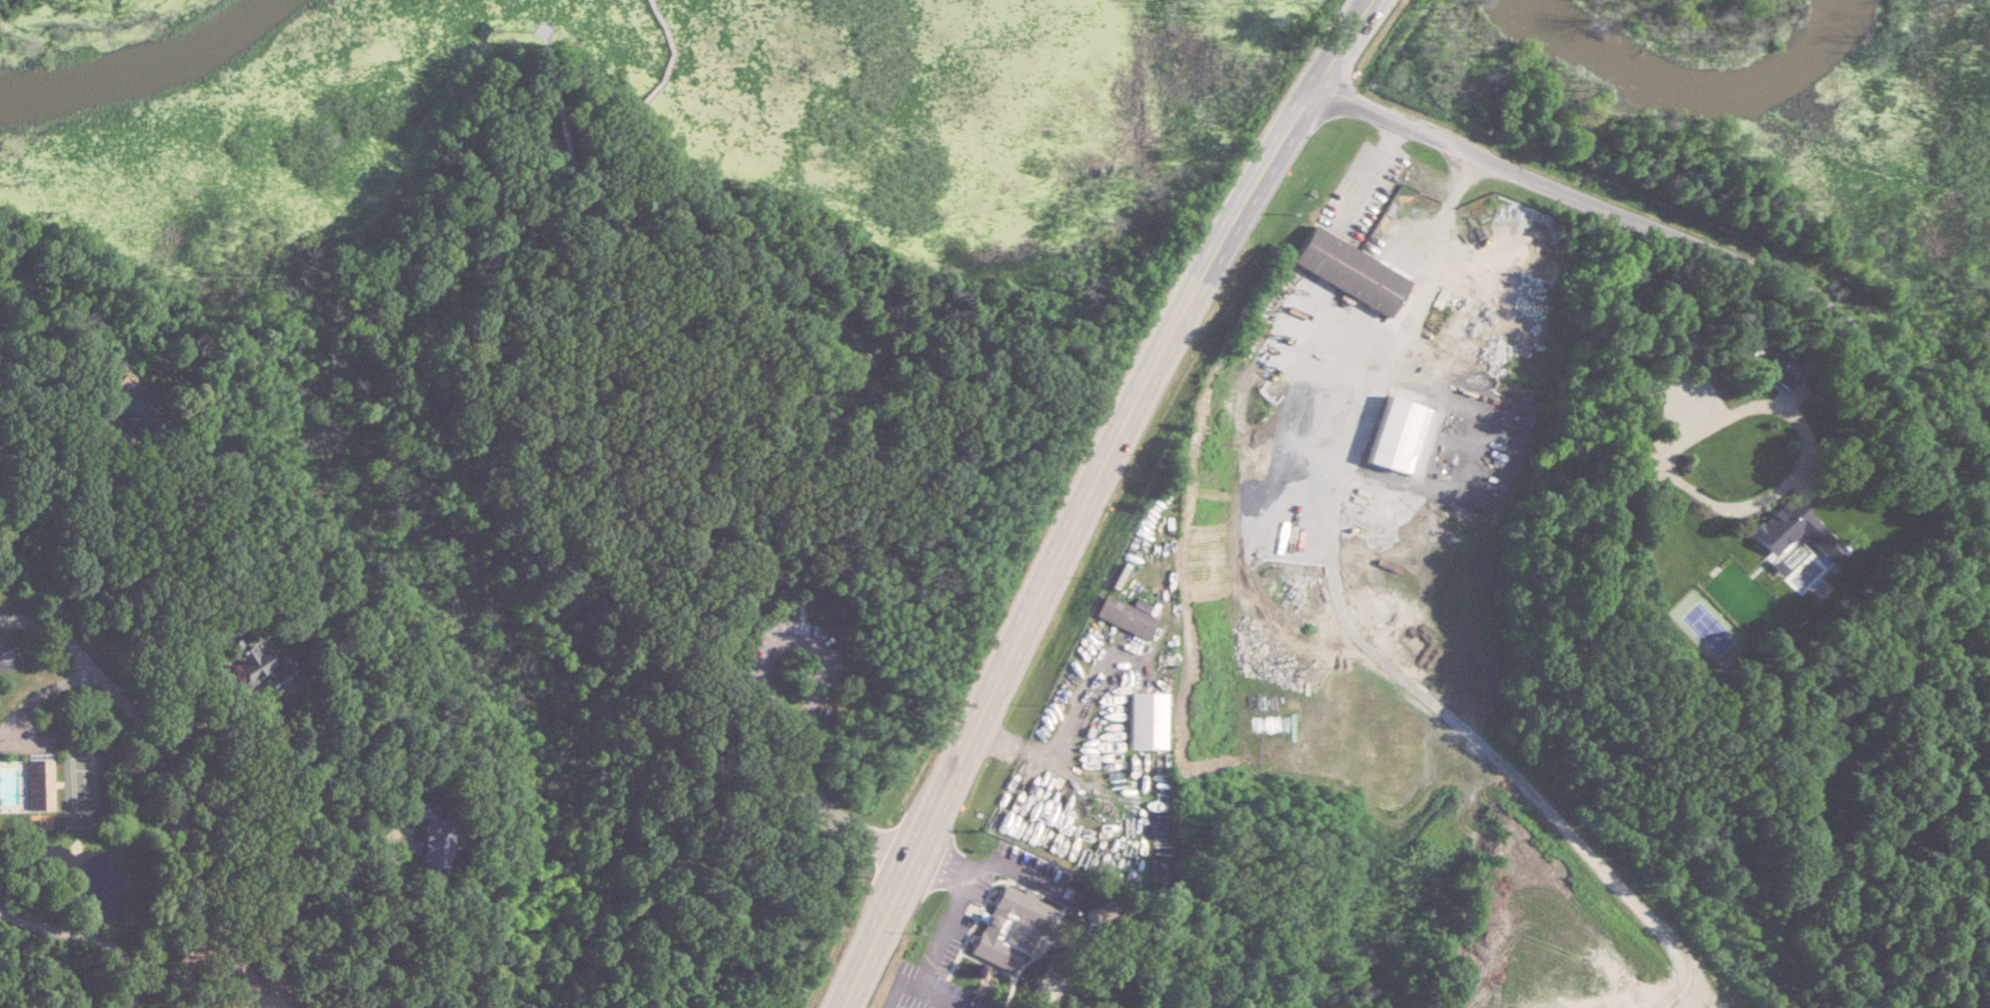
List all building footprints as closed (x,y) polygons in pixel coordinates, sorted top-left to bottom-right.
[(1289,261),(1388,318),(1409,281),(1310,225),(1289,261)] [(1788,393),(1805,368),(1789,357),(1772,381),(1788,393)] [(144,439),(155,428),(157,430),(159,428),(163,424),(162,423),(159,421),(149,411),(146,414),(134,403),(145,391),(138,383),(126,396),(113,410),(120,417),(119,419),(128,428),(130,425),(144,439)] [(1363,462),(1408,475),(1428,408),(1382,395),(1363,462)] [(1746,532),(1770,557),(1795,534),(1827,568),(1838,557),(1797,513),(1811,500),(1797,484),(1746,532)] [(1146,640),(1155,620),(1144,615),(1148,606),(1133,600),(1130,607),(1102,595),(1093,617),(1146,640)] [(253,691),(241,675),(246,671),(238,661),(242,658),(236,649),(244,644),(250,652),(255,649),(264,662),(271,657),(280,670),(278,672),(282,678),(290,673),(297,682),(278,695),(268,681),(253,691)] [(1126,749),(1160,749),(1160,693),(1126,693),(1126,749)] [(25,759),(50,758),(52,809),(28,810),(25,759)] [(436,800),(434,813),(442,813),(441,825),(451,826),(450,831),(453,832),(448,875),(422,872),(429,820),(400,816),(402,796),(436,800)] [(1015,972),(1024,949),(1007,942),(1012,928),(1037,937),(1049,903),(999,884),(972,957),(1015,972)]
